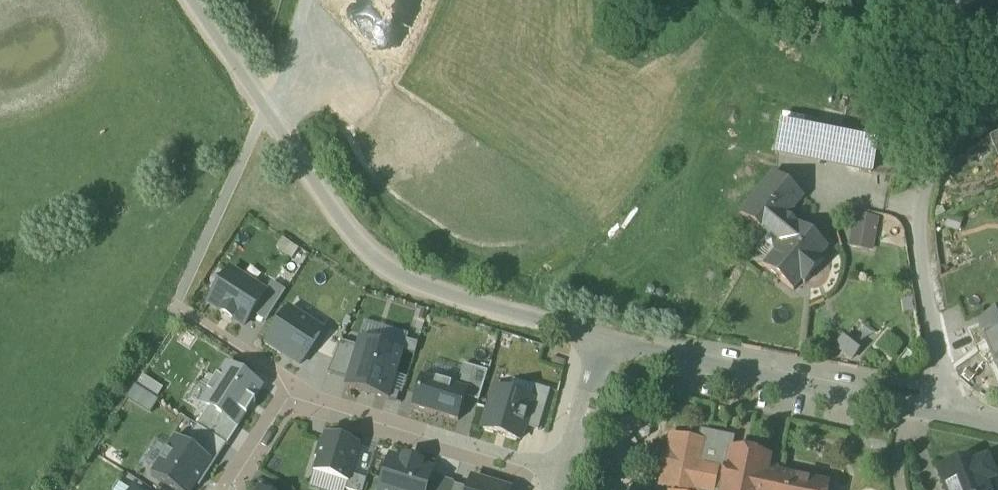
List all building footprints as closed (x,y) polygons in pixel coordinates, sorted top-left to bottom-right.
[(782,126),(776,153),(872,172),(878,145),(782,126)] [(990,138),(997,156),(997,133),(990,138)] [(775,173),(742,215),(771,239),(772,239),(788,218),(805,197),(775,173)] [(851,213),(845,248),(871,252),(877,218),(851,213)] [(798,226),(788,218),(772,239),(782,246),(765,267),(794,291),(828,249),(799,225),(798,226)] [(202,303),(241,327),(261,296),(222,271),(202,303)] [(262,341),(298,364),(317,334),(281,311),(262,341)] [(980,324),(997,364),(997,316),(980,324)] [(836,336),(832,354),(854,358),(858,340),(836,336)] [(358,341),(345,382),(383,394),(396,353),(358,341)] [(462,367),(455,388),(460,389),(456,400),(475,405),(485,374),(462,367)] [(421,377),(412,404),(451,417),(456,400),(460,389),(455,388),(421,377)] [(496,385),(481,429),(518,441),(532,397),(496,385)] [(143,415),(153,402),(132,387),(122,400),(143,415)] [(195,427),(186,442),(212,459),(222,444),(195,427)] [(323,435),(313,471),(341,479),(351,442),(323,435)] [(177,436),(152,473),(178,489),(192,489),(212,459),(186,442),(177,436)] [(705,462),(709,444),(672,436),(668,455),(667,454),(663,472),(682,476),(679,489),(777,489),(780,474),(769,472),(771,460),(731,452),(727,470),(720,468),(720,465),(705,462)] [(940,471),(947,489),(990,489),(977,457),(940,471)] [(427,471),(386,459),(376,489),(422,489),(427,471)] [(780,474),(777,489),(828,489),(829,484),(780,474)] [(470,478),(467,489),(510,489),(470,478)]
